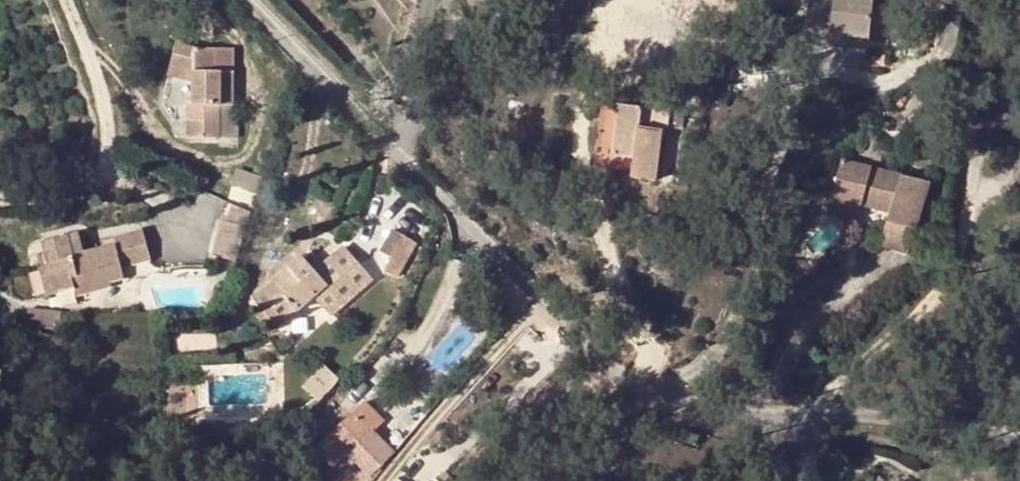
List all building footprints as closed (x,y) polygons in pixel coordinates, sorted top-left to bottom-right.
[(808,31),(869,40),(873,0),(812,0),(808,31)] [(868,50),(869,40),(808,31),(807,42),(868,50)] [(186,49),(169,45),(163,67),(189,73),(189,81),(190,106),(201,106),(201,121),(185,121),(185,138),(217,136),(216,104),(229,104),(229,70),(210,70),(209,49),(186,49)] [(229,49),(209,49),(210,70),(229,70),(229,49)] [(162,75),(189,81),(189,73),(163,67),(162,75)] [(642,109),(604,103),(595,167),(633,172),(632,178),(656,181),(663,135),(669,136),(673,106),(643,102),(642,109)] [(927,182),(841,160),(831,197),(889,213),(880,246),(909,254),(927,182)] [(241,171),(236,182),(256,191),(261,179),(241,171)] [(253,209),(229,199),(225,216),(248,222),(253,209)] [(225,216),(220,215),(213,251),(237,256),(248,222),(225,216)] [(402,276),(420,243),(398,231),(380,265),(402,276)] [(82,233),(71,234),(75,255),(86,253),(82,233)] [(47,239),(51,264),(57,291),(73,289),(73,295),(112,287),(111,283),(124,280),(122,269),(147,263),(150,262),(146,234),(116,240),(117,247),(86,253),(75,255),(71,234),(47,239)] [(314,293),(318,297),(331,312),(346,298),(373,273),(344,242),(323,261),(315,269),(303,255),(300,253),(252,298),(279,326),(314,293)] [(310,248),(303,255),(315,269),(323,261),(310,248)] [(57,291),(51,264),(41,266),(47,294),(57,291)] [(377,277),(373,273),(346,298),(351,303),(377,277)] [(314,293),(279,326),(283,331),(318,297),(314,293)] [(327,363),(305,386),(322,403),(344,380),(327,363)] [(341,480),(363,480),(393,448),(373,428),(383,417),(363,397),(330,433),(341,444),(363,465),(341,480)] [(341,444),(330,433),(317,447),(328,458),(341,444)] [(447,474),(443,468),(434,476),(438,480),(443,480),(449,476),(447,474)]
